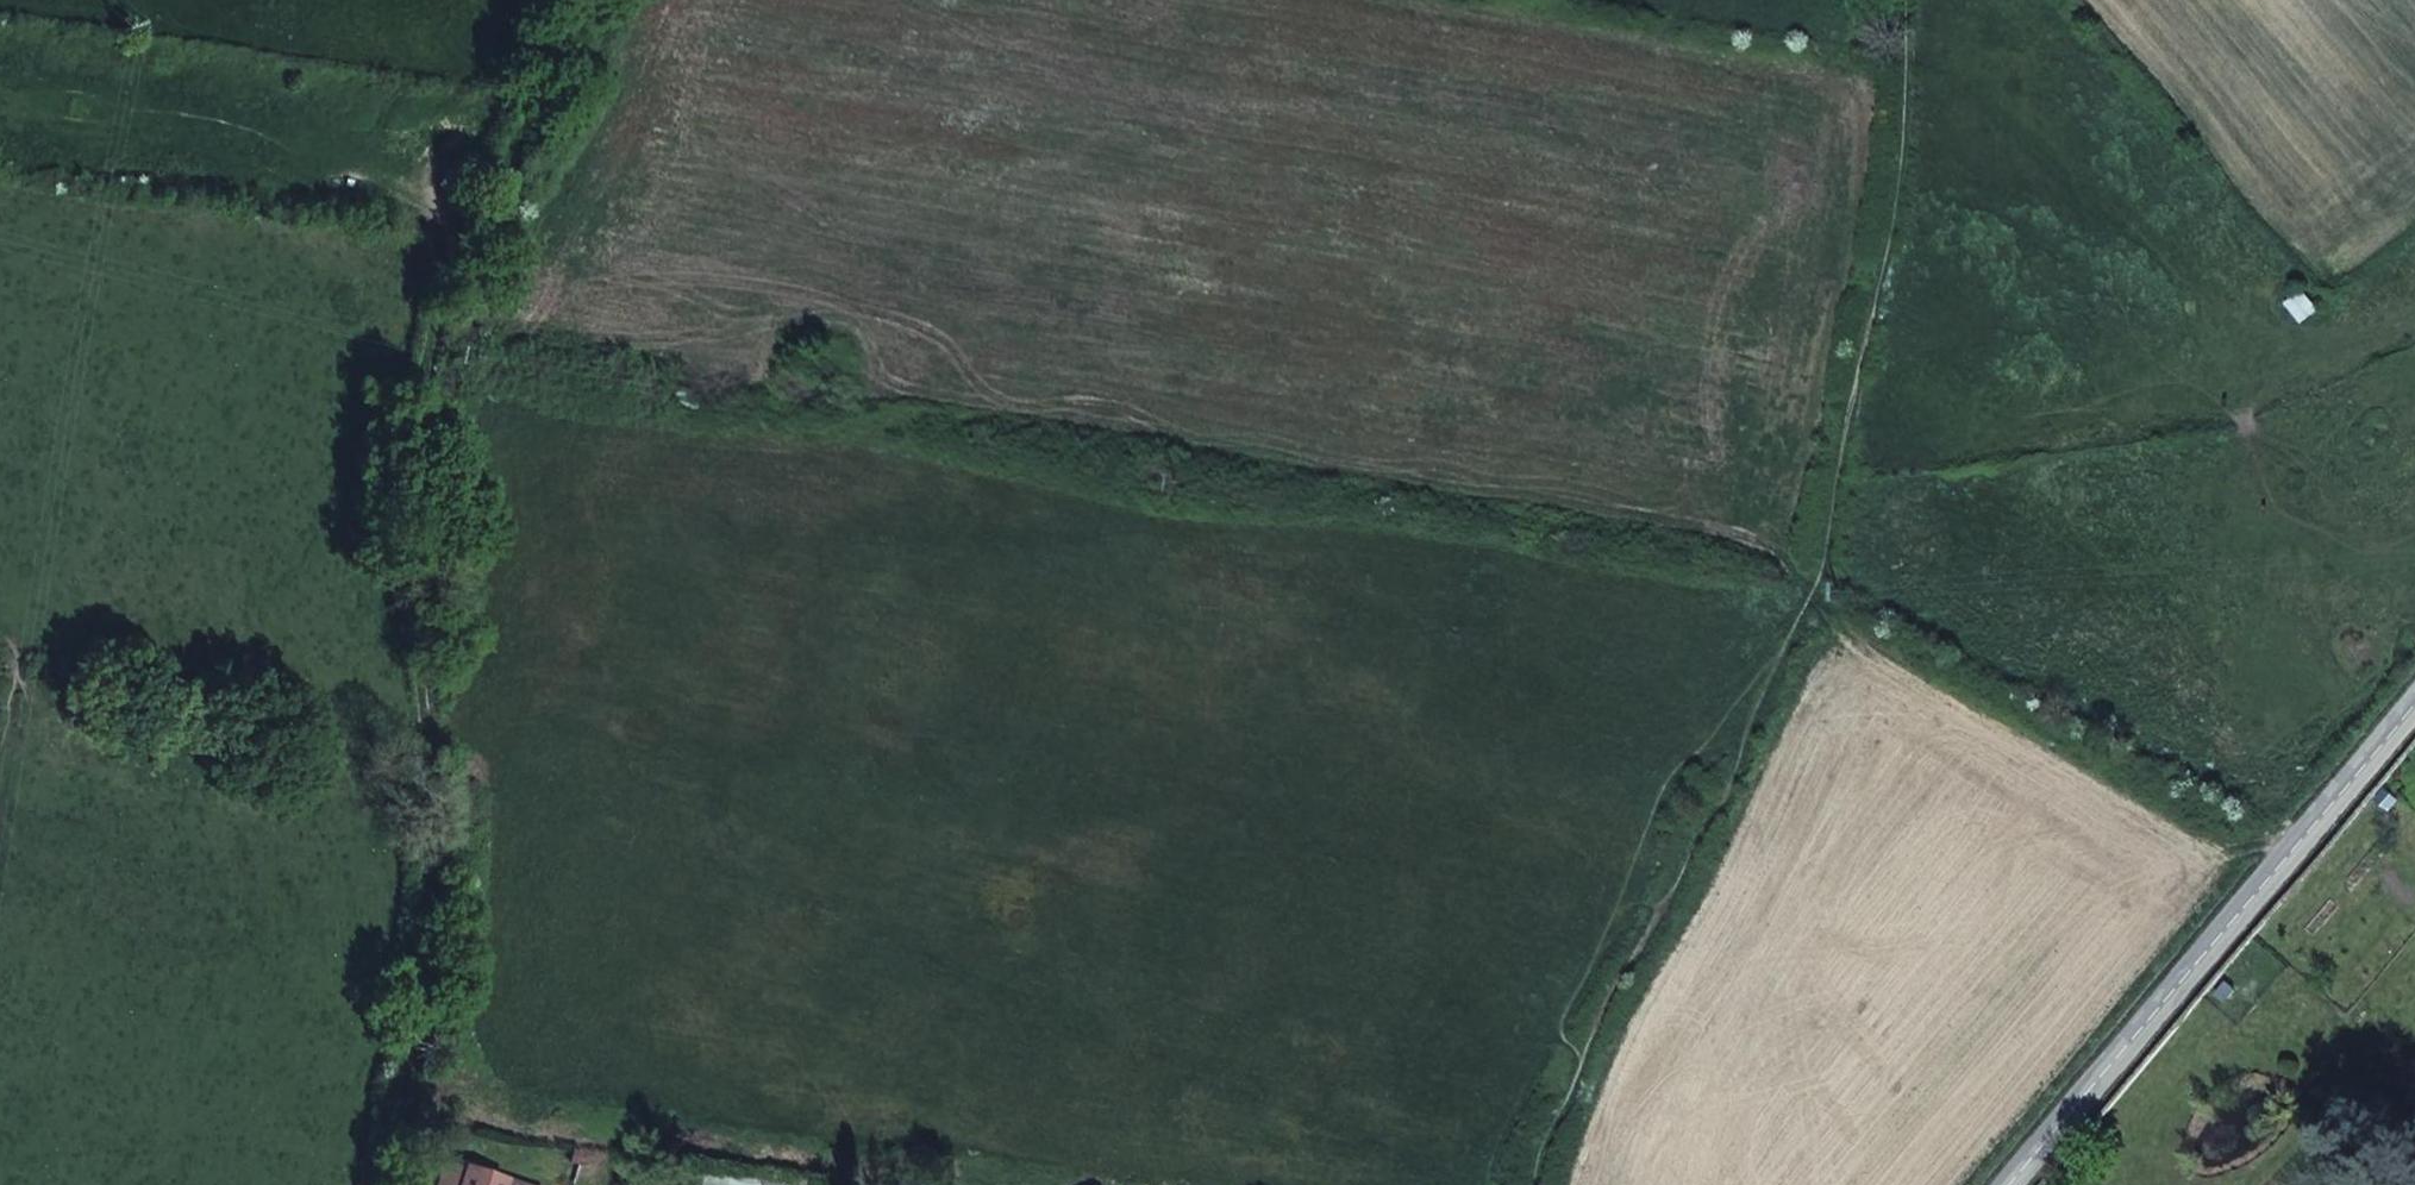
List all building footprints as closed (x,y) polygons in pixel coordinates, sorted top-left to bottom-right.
[(464,1168),(463,1170),(443,1164),(436,1184),(520,1184),(464,1168)]
